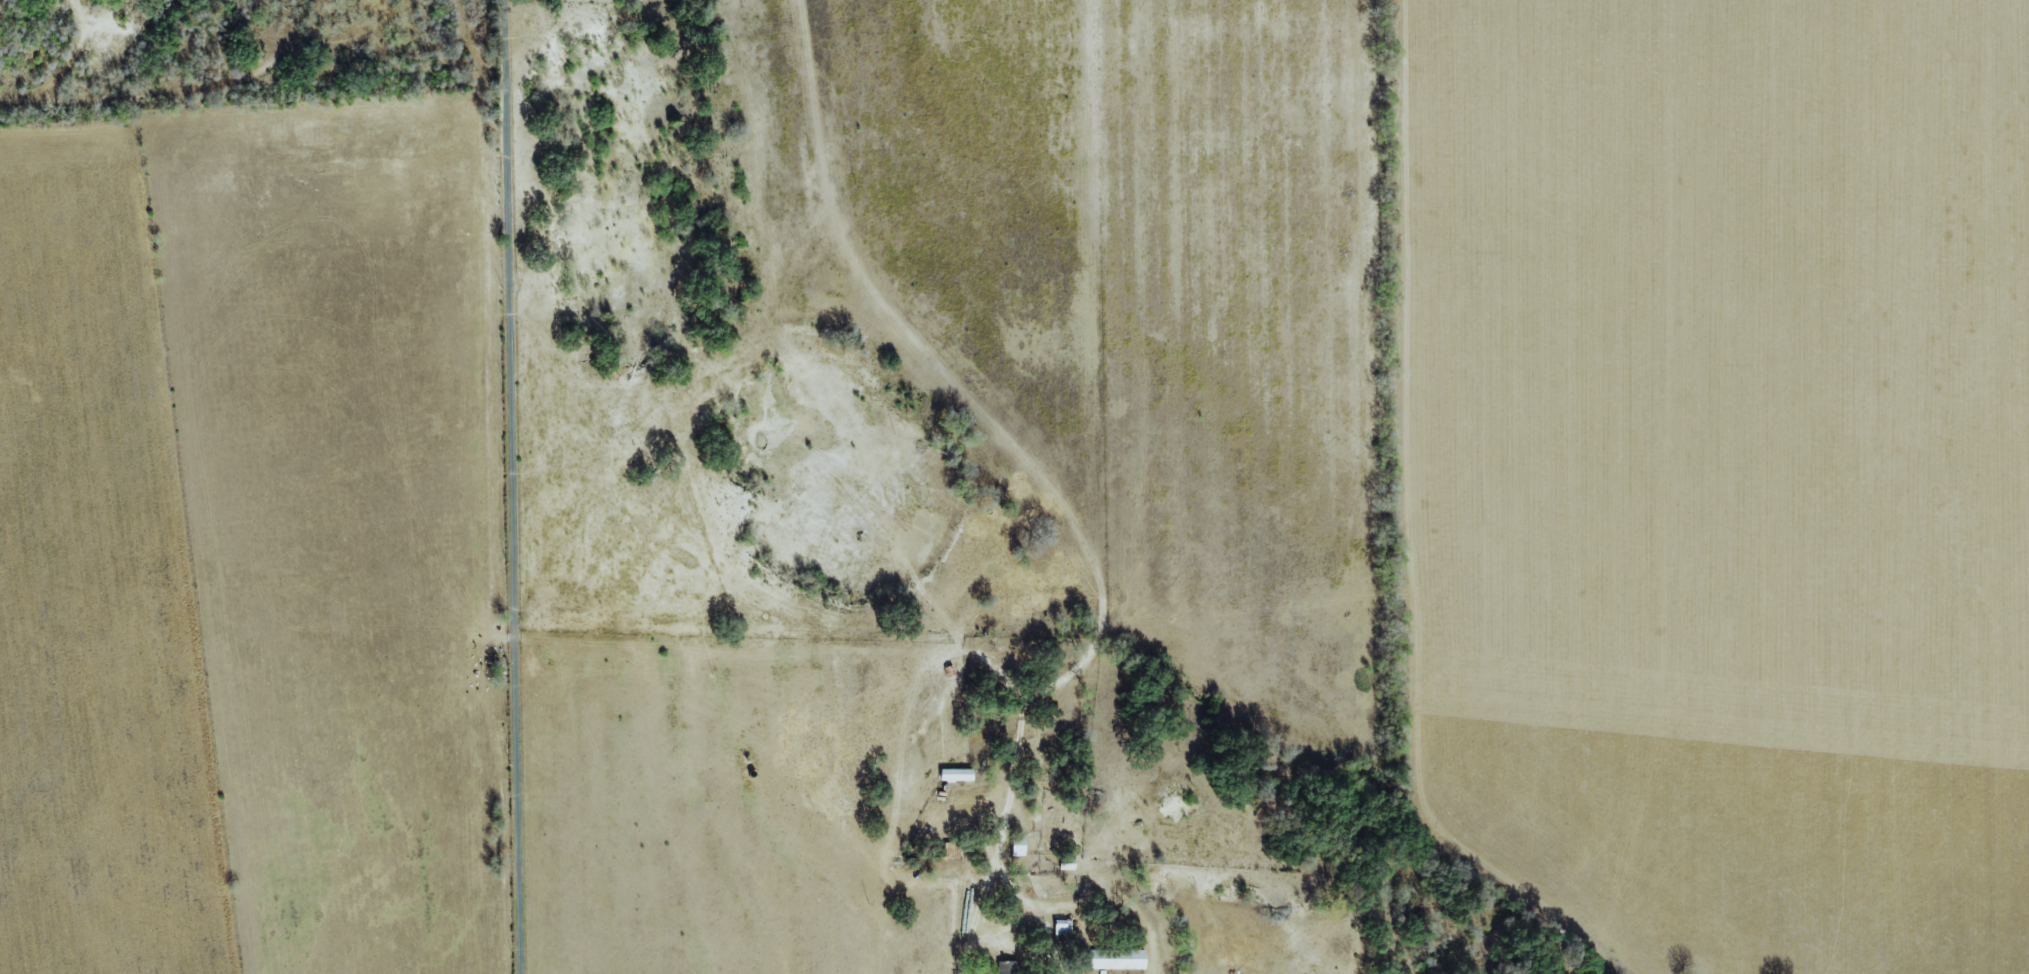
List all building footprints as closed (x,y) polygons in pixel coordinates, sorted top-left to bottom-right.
[(974,781),(973,768),(941,769),(941,781),(974,781)] [(1012,856),(1025,856),(1025,836),(1011,836),(1012,856)] [(1068,915),(1054,915),(1055,935),(1069,935),(1068,915)] [(1146,951),(1091,949),(1090,969),(1145,970),(1146,951)] [(1018,961),(996,961),(997,973),(1019,973),(1018,961)]
